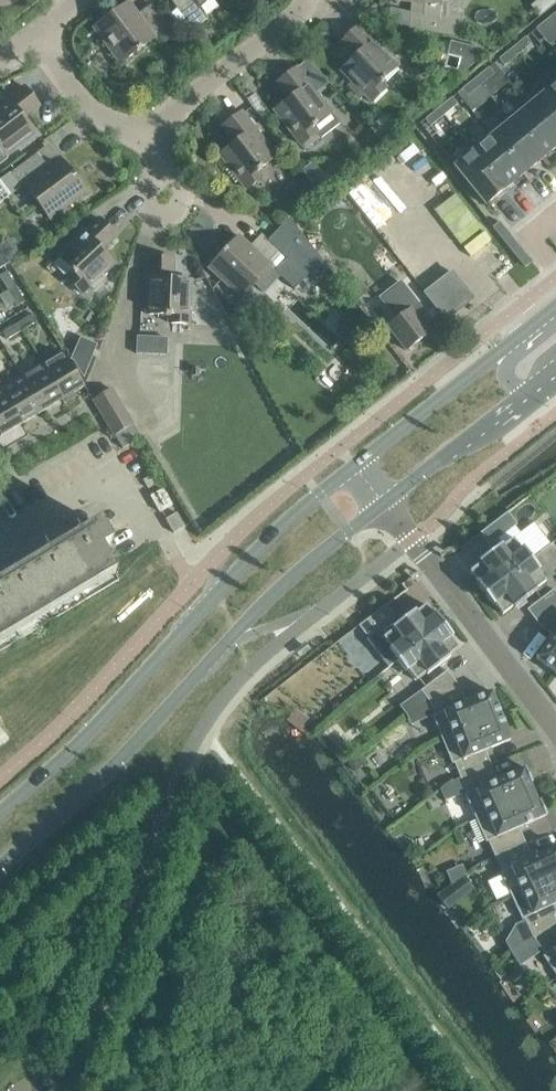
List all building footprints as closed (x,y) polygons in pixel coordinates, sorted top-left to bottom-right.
[(206,18),(198,7),(208,0),(170,0),(192,29),(206,18)] [(461,21),(463,2),(440,0),(396,0),(413,1),(413,3),(416,7),(414,28),(459,39),(461,21)] [(555,0),(539,0),(533,5),(540,14),(555,0)] [(120,64),(154,38),(158,44),(173,33),(154,8),(144,16),(140,15),(139,16),(128,2),(93,28),(120,64)] [(535,29),(540,36),(554,25),(548,18),(535,29)] [(345,38),(359,53),(341,71),(352,83),(348,86),(359,97),(363,94),(371,102),(386,87),(381,82),(397,66),(358,26),(345,38)] [(517,55),(530,44),(525,37),(511,48),(517,55)] [(464,72),(479,60),(481,49),(451,41),(448,54),(461,57),(457,70),(464,72)] [(504,66),(517,55),(511,48),(498,59),(504,66)] [(339,123),(331,112),(308,84),(296,68),(281,79),(294,95),(274,111),(301,146),(317,133),(321,137),(339,123)] [(488,68),(475,79),(480,85),(494,74),(488,68)] [(475,79),(461,90),(467,96),(480,85),(475,79)] [(545,91),(555,104),(555,82),(545,91)] [(7,158),(6,156),(34,134),(23,119),(19,114),(35,101),(24,86),(7,99),(0,105),(0,163),(7,158)] [(527,106),(555,142),(555,104),(545,91),(527,106)] [(451,98),(438,109),(443,115),(457,104),(451,98)] [(555,147),(555,142),(527,106),(508,121),(540,160),(555,147)] [(430,127),(443,115),(438,109),(424,120),(430,127)] [(276,156),(242,112),(227,123),(239,139),(219,155),(229,168),(225,171),(235,183),(238,180),(246,190),(262,177),(258,170),(276,156)] [(540,160),(508,121),(508,122),(490,137),(522,175),(540,160)] [(503,190),(522,175),(490,137),(472,152),(503,190)] [(485,205),(503,190),(472,152),(453,167),(485,205)] [(16,190),(24,184),(50,219),(85,193),(59,157),(45,168),(44,167),(40,166),(33,156),(0,180),(0,202),(16,190)] [(330,184),(322,173),(313,161),(301,170),(319,193),(330,184)] [(458,194),(437,208),(460,241),(481,226),(458,194)] [(111,232),(99,218),(58,256),(73,273),(67,278),(82,294),(90,286),(94,290),(105,279),(102,276),(114,264),(97,246),(111,232)] [(510,235),(499,222),(492,227),(503,240),(510,235)] [(497,281),(512,269),(485,234),(469,246),(497,281)] [(520,249),(510,235),(503,240),(514,254),(520,249)] [(241,298),(270,267),(275,271),(288,258),(265,237),(257,246),(253,247),(252,248),(239,236),(209,268),(241,298)] [(520,249),(514,254),(525,268),(531,262),(520,249)] [(167,259),(148,258),(146,314),(169,315),(168,323),(190,324),(190,312),(195,312),(196,297),(191,297),(192,280),(166,279),(167,259)] [(16,287),(7,272),(0,276),(0,277),(8,291),(16,287)] [(424,293),(446,320),(473,299),(451,272),(424,293)] [(17,306),(24,302),(16,287),(8,291),(17,306)] [(399,317),(385,298),(375,306),(389,324),(387,327),(406,351),(429,333),(410,308),(399,317)] [(22,330),(37,322),(33,314),(18,323),(22,330)] [(7,339),(8,339),(22,330),(18,323),(2,332),(7,339)] [(138,351),(167,352),(167,335),(138,335),(138,351)] [(63,351),(42,363),(65,403),(76,396),(74,393),(84,387),(63,351)] [(42,363),(21,376),(42,411),(62,400),(64,403),(65,403),(42,363)] [(0,388),(22,424),(42,411),(21,376),(0,388)] [(0,388),(0,435),(1,436),(22,424),(0,388)] [(122,449),(140,438),(111,389),(92,400),(122,449)] [(160,513),(172,505),(162,489),(150,497),(160,513)] [(507,512),(480,533),(489,545),(516,524),(507,512)] [(174,534),(185,527),(176,513),(165,520),(174,534)] [(118,581),(105,559),(115,553),(98,524),(0,583),(0,652),(118,581)] [(484,594),(530,559),(522,548),(520,549),(512,539),(502,547),(501,545),(478,562),(479,564),(469,572),(477,582),(475,583),(484,594)] [(539,570),(530,559),(484,594),(492,606),(494,604),(502,615),(512,607),(513,608),(536,591),(535,590),(545,582),(537,571),(539,570)] [(555,606),(555,593),(553,589),(526,609),(538,624),(555,606)] [(358,626),(367,638),(395,617),(385,605),(358,626)] [(392,630),(382,638),(390,648),(389,649),(397,661),(443,625),(435,614),(433,615),(425,605),(415,613),(414,611),(391,628),(392,630)] [(538,624),(552,635),(535,658),(555,674),(555,673),(555,606),(538,624)] [(443,625),(397,661),(406,672),(407,671),(415,681),(425,673),(427,675),(449,657),(448,656),(458,648),(450,637),(452,636),(443,625)] [(447,670),(420,691),(429,702),(458,685),(447,670)] [(458,685),(429,702),(434,715),(432,716),(441,740),(501,715),(491,691),(465,702),(458,685)] [(501,715),(441,740),(451,764),(454,763),(460,778),(491,765),(485,750),(511,740),(501,715)] [(491,765),(460,778),(467,793),(464,795),(475,818),(533,792),(529,784),(531,783),(525,768),(497,780),(491,765)] [(537,801),(533,792),(475,818),(485,842),(488,841),(494,856),(525,842),(518,828),(546,816),(539,801),(537,801)] [(525,842),(494,857),(501,871),(499,872),(510,896),(555,874),(555,845),(531,857),(525,842)] [(493,858),(481,862),(488,879),(499,874),(493,858)] [(446,904),(476,891),(465,864),(449,871),(455,886),(441,892),(446,904)] [(510,896),(521,920),(524,919),(532,937),(555,924),(555,909),(554,904),(555,903),(555,874),(510,896)] [(532,937),(544,954),(542,956),(555,976),(555,924),(532,937)]
